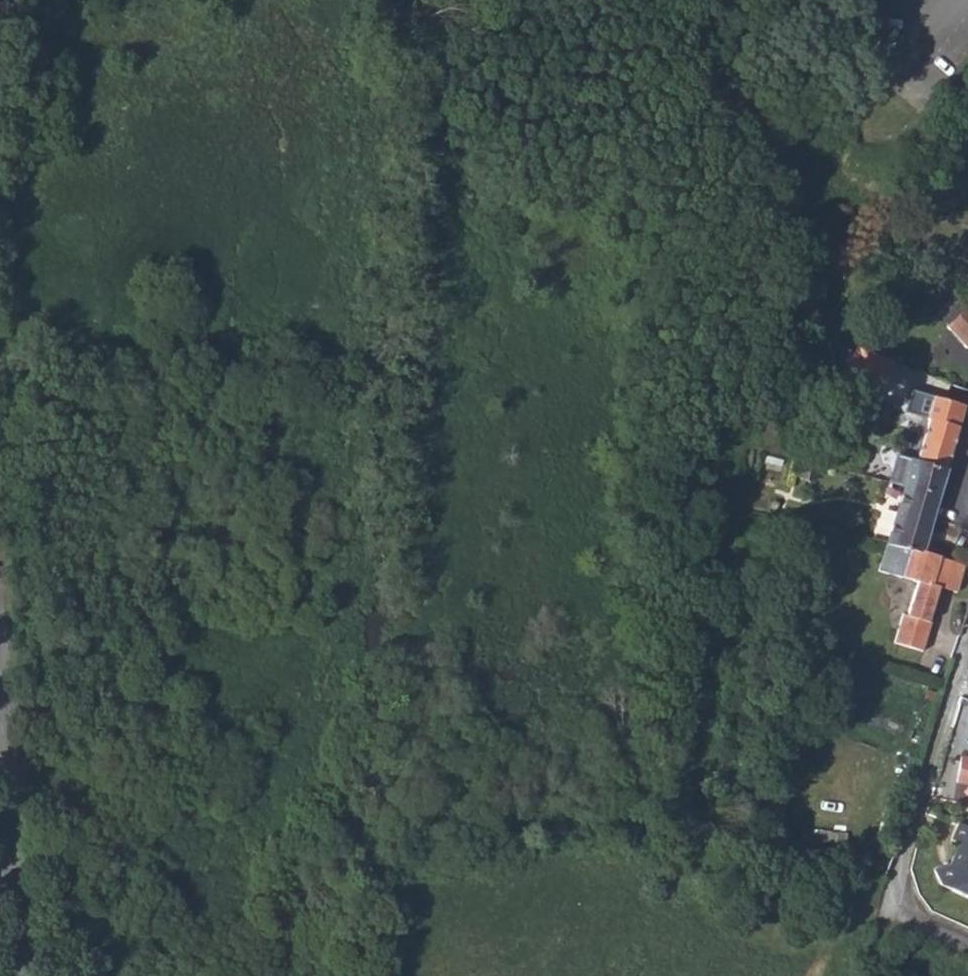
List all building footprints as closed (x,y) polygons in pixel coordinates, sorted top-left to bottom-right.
[(963,305),(940,332),(965,350),(967,346),(967,309),(963,305)] [(861,346),(851,342),(834,378),(847,384),(855,366),(880,377),(889,358),(861,346)] [(939,495),(965,406),(912,386),(893,435),(921,444),(915,460),(911,460),(904,485),(939,495)] [(923,552),(939,495),(904,485),(887,542),(923,552)] [(938,559),(939,557),(927,554),(923,552),(887,542),(878,572),(917,582),(908,614),(903,613),(895,644),(924,652),(932,621),(930,619),(935,597),(925,595),(928,584),(939,587),(957,592),(964,567),(938,559)] [(925,595),(935,597),(939,587),(928,584),(925,595)] [(961,757),(956,782),(967,784),(967,759),(961,757)] [(967,896),(967,825),(959,821),(951,839),(962,845),(956,859),(937,868),(944,886),(967,895),(967,896)]
